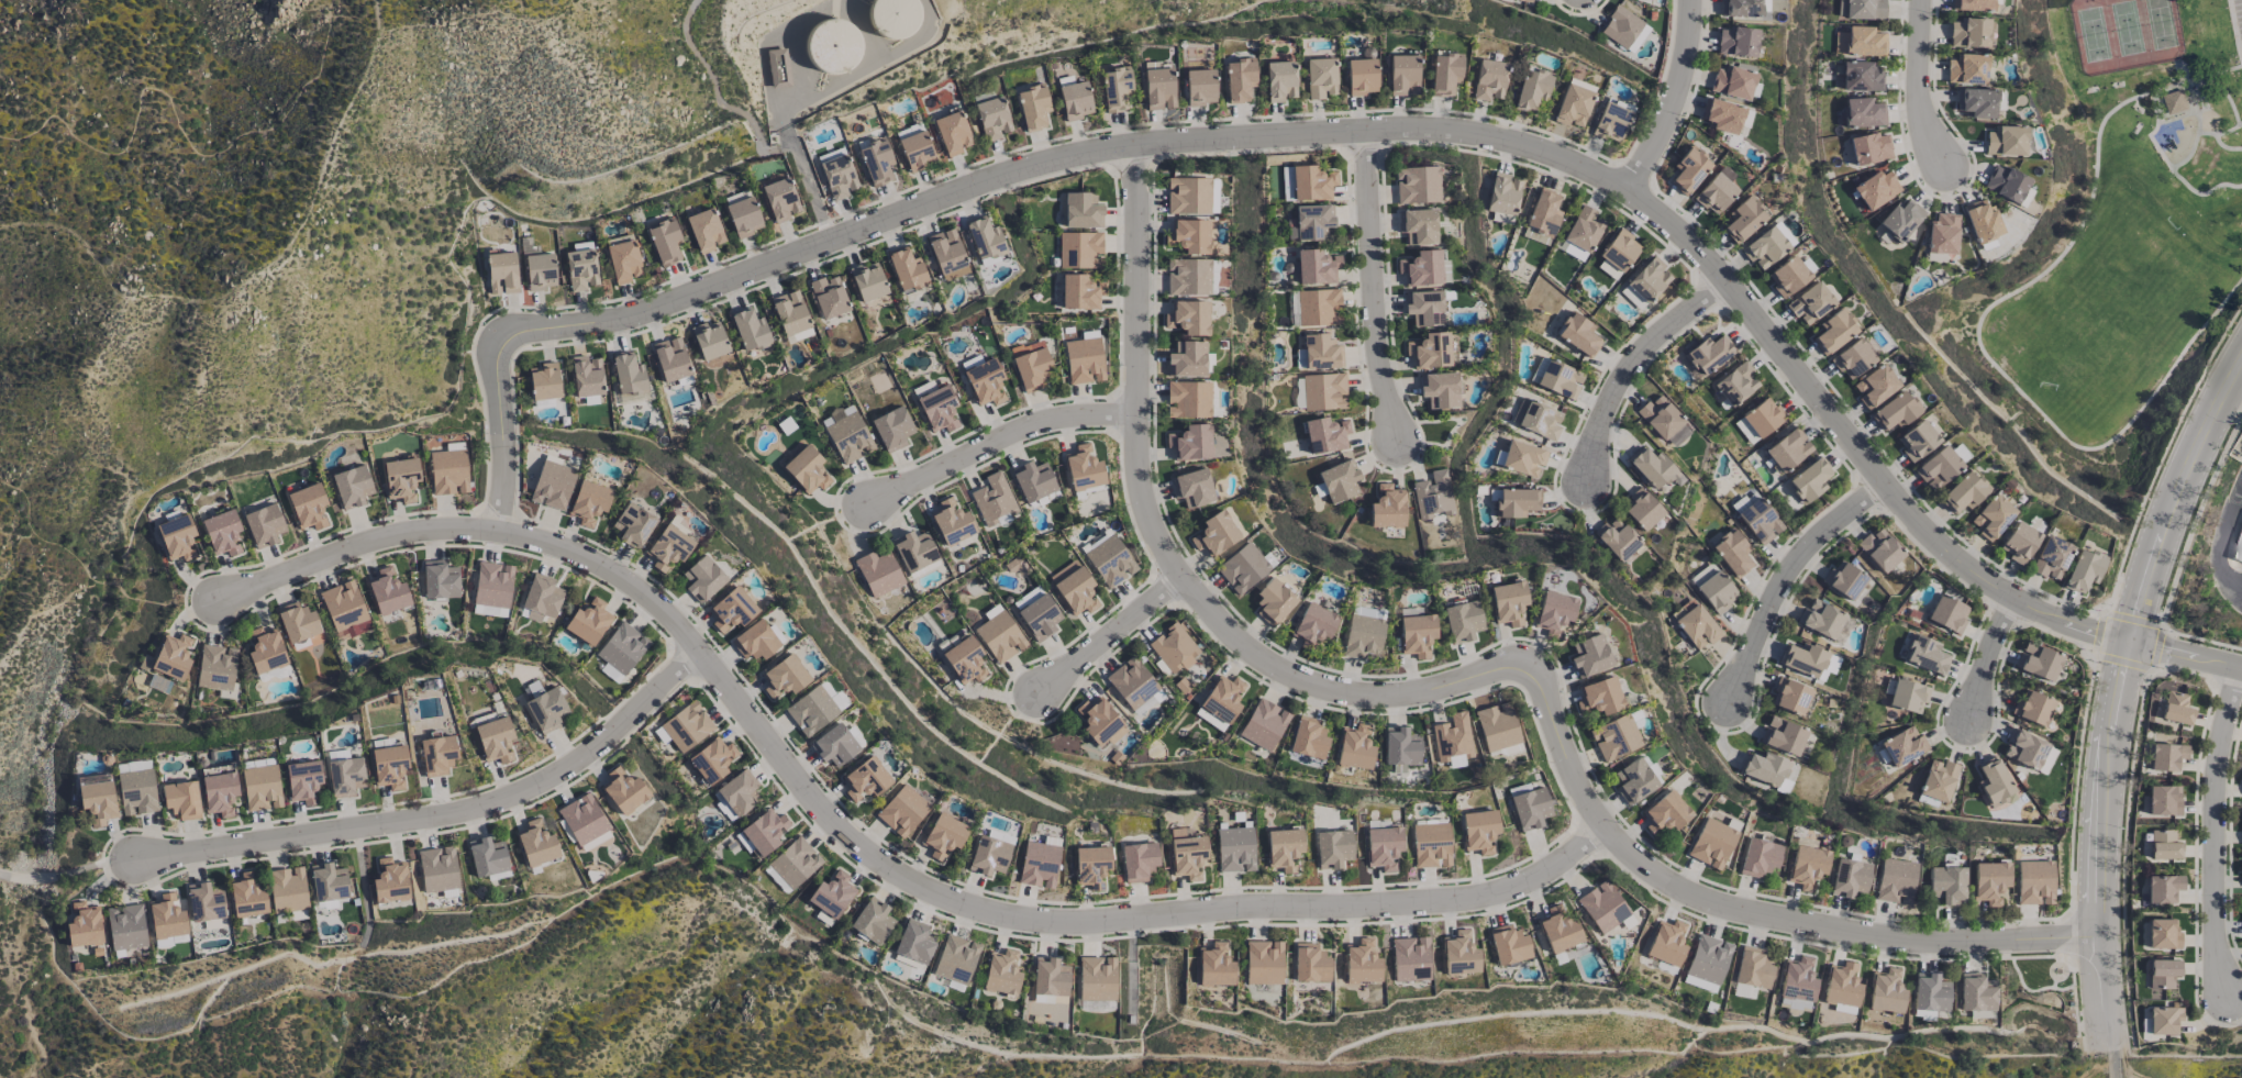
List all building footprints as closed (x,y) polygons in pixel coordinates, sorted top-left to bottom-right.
[(870,36),(916,37),(917,0),(870,0),(870,36)] [(1720,16),(1760,17),(1760,0),(1721,0),(1720,16)] [(1844,19),(1884,20),(1885,0),(1845,0),(1844,19)] [(1952,10),(1992,11),(1992,0),(1952,0),(1952,10)] [(1598,32),(1633,54),(1650,27),(1615,5),(1598,32)] [(863,62),(849,15),(801,29),(815,76),(863,62)] [(1950,19),(1949,47),(1988,48),(1989,20),(1950,19)] [(1758,31),(1719,26),(1716,53),(1755,58),(1758,31)] [(1885,56),(1886,34),(1872,33),(1872,27),(1847,26),(1847,32),(1835,32),(1834,54),(1885,56)] [(1461,53),(1432,53),(1431,97),(1452,97),(1452,83),(1461,83),(1461,53)] [(1947,59),(1946,83),(1985,84),(1986,54),(1954,54),(1954,59),(1947,59)] [(1390,96),(1418,95),(1417,55),(1389,56),(1390,96)] [(1336,94),(1335,58),(1306,59),(1306,100),(1324,99),(1324,94),(1336,94)] [(1255,86),(1253,59),(1225,60),(1227,103),(1249,102),(1248,87),(1255,86)] [(1347,59),(1347,94),(1376,94),(1375,59),(1347,59)] [(1489,101),(1489,97),(1501,99),(1507,63),(1479,59),(1472,99),(1489,101)] [(1267,101),(1295,100),(1294,61),(1266,62),(1267,101)] [(1882,91),(1882,69),(1872,68),(1872,63),(1834,62),(1833,90),(1882,91)] [(1714,68),(1710,92),(1750,100),(1755,72),(1724,65),(1723,70),(1714,68)] [(1537,99),(1544,101),(1552,74),(1526,66),(1513,106),(1533,112),(1537,99)] [(1131,92),(1129,67),(1101,70),(1106,113),(1126,111),(1124,93),(1131,92)] [(1214,69),(1185,70),(1186,105),(1215,104),(1214,69)] [(1596,88),(1569,78),(1553,119),(1579,130),(1596,88)] [(1064,121),(1092,115),(1085,81),(1057,86),(1064,121)] [(1042,113),(1050,111),(1043,84),(1015,91),(1025,132),(1046,127),(1042,113)] [(1994,119),(1995,90),(1956,88),(1956,112),(1964,112),(1964,118),(1994,119)] [(2161,95),(2182,88),(2188,108),(2167,114),(2161,95)] [(973,104),(984,141),(1012,132),(1001,95),(973,104)] [(1737,134),(1744,107),(1705,97),(1698,124),(1737,134)] [(1844,99),(1846,127),(1885,125),(1884,103),(1869,104),(1868,98),(1844,99)] [(1590,132),(1617,144),(1631,113),(1605,101),(1590,132)] [(933,119),(944,156),(971,148),(961,111),(933,119)] [(894,132),(908,172),(935,162),(921,123),(894,132)] [(2025,155),(2025,128),(1985,127),(1984,154),(2025,155)] [(1892,158),(1886,130),(1848,139),(1855,166),(1892,158)] [(894,164),(883,135),(855,146),(871,188),(892,180),(887,167),(894,164)] [(1679,171),(1669,183),(1685,196),(1712,164),(1690,145),(1673,165),(1679,171)] [(859,190),(845,153),(818,163),(832,200),(859,190)] [(1982,189),(2017,205),(2030,179),(1994,163),(1982,189)] [(1729,183),(1735,175),(1720,164),(1694,200),(1716,217),(1737,189),(1729,183)] [(1292,166),(1293,201),(1329,200),(1329,186),(1336,186),(1335,172),(1327,172),(1327,174),(1315,174),(1315,165),(1292,166)] [(1393,168),(1393,181),(1395,181),(1396,204),(1439,202),(1437,166),(1393,168)] [(1281,167),(1283,201),(1292,200),(1291,167),(1281,167)] [(1521,181),(1508,178),(1509,174),(1492,171),(1484,210),(1513,216),(1521,181)] [(1866,211),(1901,191),(1889,172),(1881,177),(1878,171),(1852,187),(1866,211)] [(800,211),(788,177),(760,187),(774,225),(790,219),(789,215),(800,211)] [(1167,214),(1210,214),(1210,178),(1167,179),(1167,214)] [(1554,209),(1559,196),(1538,189),(1525,228),(1551,237),(1560,211),(1554,209)] [(1095,192),(1064,193),(1064,228),(1103,227),(1102,204),(1095,204),(1095,192)] [(1727,212),(1732,220),(1722,227),(1734,243),(1769,218),(1752,194),(1727,212)] [(724,207),(737,239),(764,228),(750,196),(724,207)] [(1877,225),(1899,244),(1925,212),(1908,198),(1899,209),(1894,205),(1877,225)] [(1993,205),(1986,207),(1983,199),(1963,206),(1975,244),(2003,236),(1993,205)] [(1296,241),(1327,240),(1326,227),(1333,227),(1333,204),(1295,206),(1296,241)] [(1607,220),(1581,205),(1561,238),(1587,253),(1607,220)] [(699,254),(726,243),(711,207),(685,217),(699,254)] [(1397,210),(1398,233),(1405,233),(1406,245),(1435,244),(1434,209),(1397,210)] [(1956,254),(1957,214),(1935,213),(1935,221),(1928,221),(1926,253),(1956,254)] [(996,226),(988,228),(983,215),(964,222),(980,265),(1007,256),(996,226)] [(657,268),(680,262),(675,244),(680,243),(674,217),(654,222),(656,227),(648,229),(657,268)] [(1208,220),(1171,219),(1170,235),(1164,235),(1164,242),(1177,243),(1177,253),(1207,253),(1208,220)] [(1759,271),(1789,247),(1771,225),(1741,249),(1759,271)] [(925,238),(943,283),(969,272),(951,227),(925,238)] [(1642,246),(1619,228),(1598,255),(1620,273),(1642,246)] [(1059,269),(1101,268),(1101,256),(1102,256),(1101,232),(1058,233),(1059,269)] [(643,276),(633,239),(605,246),(615,284),(643,276)] [(1586,254),(1562,240),(1557,247),(1581,261),(1586,254)] [(528,291),(557,287),(552,253),(538,255),(537,245),(522,247),(528,291)] [(886,253),(901,294),(928,284),(918,256),(911,259),(905,245),(886,253)] [(517,293),(515,252),(497,253),(497,249),(486,250),(488,294),(517,293)] [(594,249),(565,252),(569,292),(587,291),(586,285),(597,284),(594,249)] [(1334,283),(1333,270),(1340,270),(1340,255),(1321,256),(1321,249),(1297,249),(1297,284),(1334,283)] [(1639,311),(1671,278),(1661,269),(1664,266),(1653,255),(1618,291),(1639,311)] [(1809,276),(1791,255),(1765,277),(1783,299),(1809,276)] [(1208,259),(1166,260),(1167,296),(1209,295),(1208,259)] [(887,292),(874,260),(847,271),(860,303),(887,292)] [(1614,280),(1619,272),(1602,260),(1596,267),(1614,280)] [(1098,309),(1099,295),(1105,295),(1105,286),(1092,286),(1092,275),(1061,275),(1061,309),(1098,309)] [(836,276),(826,280),(824,276),(807,283),(822,321),(849,310),(836,276)] [(1802,327),(1833,304),(1816,281),(1785,304),(1802,327)] [(1296,290),(1298,326),(1340,325),(1339,289),(1296,290)] [(783,337),(810,327),(796,290),(769,300),(783,337)] [(1412,327),(1442,326),(1441,290),(1403,292),(1404,314),(1412,314),(1412,327)] [(1208,301),(1170,300),(1170,314),(1164,313),(1163,328),(1183,329),(1183,336),(1207,336),(1208,301)] [(729,313),(742,353),(770,344),(762,316),(754,319),(750,306),(729,313)] [(1822,332),(1812,338),(1821,354),(1858,332),(1843,307),(1817,322),(1822,332)] [(1554,335),(1589,357),(1600,340),(1589,333),(1593,326),(1570,311),(1554,335)] [(729,351),(716,319),(689,330),(702,362),(729,351)] [(812,335),(810,329),(785,337),(787,343),(812,335)] [(1449,366),(1448,332),(1423,333),(1424,340),(1404,341),(1405,356),(1412,355),(1413,368),(1449,366)] [(1341,345),(1333,345),(1333,335),(1303,336),(1303,349),(1295,350),(1295,370),(1342,368),(1341,345)] [(1704,337),(1682,357),(1703,379),(1733,351),(1719,335),(1710,343),(1704,337)] [(690,375),(679,336),(651,344),(663,384),(690,375)] [(1104,380),(1098,337),(1063,342),(1069,385),(1104,380)] [(1830,357),(1846,381),(1874,361),(1858,338),(1830,357)] [(1051,367),(1041,339),(1008,350),(1024,394),(1044,386),(1041,378),(1048,375),(1046,369),(1051,367)] [(1174,353),(1166,353),(1167,377),(1204,376),(1203,341),(1173,341),(1174,353)] [(611,356),(619,403),(648,399),(642,364),(634,365),(632,353),(611,356)] [(600,358),(589,359),(588,355),(570,357),(574,397),(604,394),(600,358)] [(1529,383),(1572,401),(1579,386),(1578,386),(1583,374),(1540,356),(1529,383)] [(1005,400),(997,382),(1003,379),(993,357),(962,371),(977,406),(990,401),(992,406),(1005,400)] [(1730,408),(1760,385),(1743,361),(1712,384),(1730,408)] [(528,367),(532,401),(560,397),(556,363),(528,367)] [(1850,388),(1869,410),(1898,384),(1880,363),(1850,388)] [(1458,408),(1456,372),(1419,374),(1419,398),(1427,398),(1428,409),(1458,408)] [(1346,409),(1345,398),(1344,373),(1301,375),(1303,411),(1346,409)] [(1166,405),(1166,417),(1209,418),(1209,383),(1166,382),(1166,405)] [(955,406),(947,385),(915,397),(929,433),(944,427),(945,432),(958,427),(955,418),(954,418),(950,408),(955,406)] [(1920,411),(1902,389),(1869,415),(1882,431),(1893,423),(1898,429),(1920,411)] [(1691,430),(1655,394),(1635,413),(1671,450),(1691,430)] [(1757,439),(1785,419),(1768,396),(1741,416),(1757,439)] [(1554,439),(1563,411),(1526,401),(1517,429),(1554,439)] [(874,449),(851,404),(819,421),(842,465),(874,449)] [(903,437),(913,433),(902,405),(870,419),(884,454),(906,445),(903,437)] [(1345,448),(1343,435),(1350,434),(1347,420),(1327,423),(1326,417),(1302,421),(1308,455),(1345,448)] [(1939,441),(1921,419),(1894,440),(1912,463),(1939,441)] [(1209,424),(1184,424),(1184,434),(1174,434),(1174,433),(1165,434),(1166,448),(1173,447),(1173,461),(1210,459),(1209,424)] [(1813,448),(1794,426),(1763,452),(1782,474),(1813,448)] [(1547,451),(1508,439),(1500,467),(1535,478),(1538,467),(1542,468),(1547,451)] [(831,481),(818,466),(823,462),(806,443),(780,467),(806,495),(816,486),(820,491),(831,481)] [(1100,460),(1093,461),(1090,443),(1073,445),(1074,452),(1064,453),(1069,491),(1104,486),(1100,460)] [(1931,491),(1962,467),(1944,444),(1913,469),(1931,491)] [(1676,472),(1656,451),(1651,455),(1642,446),(1626,461),(1655,491),(1676,472)] [(467,493),(465,450),(429,452),(432,495),(467,493)] [(387,499),(400,497),(401,504),(415,502),(414,493),(412,483),(420,482),(417,458),(382,462),(387,499)] [(1316,472),(1329,505),(1358,493),(1353,481),(1359,479),(1351,458),(1316,472)] [(1828,488),(1824,481),(1831,477),(1819,458),(1786,479),(1801,505),(1828,488)] [(529,500),(540,504),(563,512),(576,471),(542,459),(529,500)] [(1045,462),(1032,467),(1029,461),(1009,469),(1024,504),(1057,491),(1045,462)] [(361,496),(373,492),(364,464),(330,475),(342,511),(364,504),(361,496)] [(1453,512),(1444,468),(1428,471),(1429,479),(1410,483),(1417,521),(1431,518),(1431,517),(1453,512)] [(1954,514),(1962,505),(1968,510),(1989,487),(1968,468),(1939,500),(1954,514)] [(1174,503),(1183,501),(1184,509),(1213,503),(1206,469),(1169,476),(1174,503)] [(970,492),(985,528),(1018,515),(999,470),(982,477),(985,485),(970,492)] [(605,513),(612,490),(579,480),(568,514),(579,518),(577,525),(591,530),(597,511),(605,513)] [(298,529),(311,525),(313,531),(326,526),(322,512),(328,510),(318,482),(286,494),(298,529)] [(1369,503),(1370,527),(1404,527),(1403,490),(1390,490),(1390,483),(1376,483),(1376,503),(1369,503)] [(1664,513),(1639,487),(1619,506),(1643,532),(1664,513)] [(1524,518),(1525,511),(1538,511),(1538,490),(1497,489),(1496,518),(1524,518)] [(1759,546),(1782,530),(1754,490),(1731,506),(1759,546)] [(2015,511),(1992,493),(1969,521),(1980,530),(1977,533),(1989,543),(2015,511)] [(944,547),(976,533),(965,510),(958,513),(950,496),(937,502),(939,508),(929,513),(944,547)] [(617,539),(635,551),(656,520),(628,501),(611,526),(621,533),(617,539)] [(285,531),(275,502),(242,515),(255,550),(277,542),(274,535),(285,531)] [(241,531),(232,509),(200,521),(213,556),(226,551),(228,557),(241,552),(238,543),(237,543),(234,533),(241,531)] [(1240,539),(1222,509),(1200,522),(1205,529),(1188,539),(1196,551),(1201,547),(1208,558),(1240,539)] [(196,557),(193,548),(191,549),(188,538),(195,536),(188,514),(155,524),(166,560),(181,556),(182,561),(196,557)] [(1620,563),(1641,543),(1614,514),(1592,535),(1620,563)] [(1997,550),(2021,565),(2040,535),(2016,520),(1997,550)] [(681,563),(694,540),(663,523),(646,554),(655,559),(651,567),(664,575),(673,559),(681,563)] [(2231,557),(2241,526),(2241,561),(2231,557)] [(1904,555),(1879,527),(1870,535),(1867,533),(1855,544),(1882,574),(1904,555)] [(1752,566),(1743,554),(1748,550),(1732,528),(1710,544),(1734,579),(1752,566)] [(906,574),(938,559),(924,531),(913,536),(910,530),(890,540),(906,574)] [(1084,552),(1105,589),(1136,571),(1115,534),(1084,552)] [(2030,570),(2057,582),(2072,546),(2045,535),(2030,570)] [(1239,596),(1270,567),(1247,541),(1215,570),(1239,596)] [(2093,584),(2105,560),(2079,548),(2062,585),(2081,594),(2088,581),(2093,584)] [(889,551),(874,557),(872,551),(853,560),(871,599),(904,585),(889,551)] [(684,589),(699,605),(727,580),(703,554),(681,574),(689,583),(684,589)] [(1013,578),(1027,568),(1017,555),(1003,565),(1013,578)] [(1083,608),(1087,614),(1098,606),(1087,590),(1093,586),(1075,559),(1047,578),(1072,615),(1083,608)] [(459,598),(458,567),(445,567),(445,560),(423,561),(424,599),(459,598)] [(1852,601),(1866,576),(1838,561),(1832,570),(1828,568),(1820,583),(1852,601)] [(508,608),(512,566),(477,562),(473,604),(508,608)] [(1688,580),(1717,615),(1738,597),(1710,562),(1688,580)] [(403,581),(395,584),(390,565),(376,570),(378,576),(366,580),(377,616),(411,605),(403,581)] [(563,590),(552,587),(554,579),(532,572),(520,608),(554,618),(563,590)] [(1297,600),(1271,576),(1254,594),(1262,601),(1252,611),(1272,628),(1297,600)] [(319,592),(337,642),(371,629),(352,579),(319,592)] [(1488,587),(1495,624),(1507,621),(1508,628),(1522,626),(1521,617),(1520,617),(1518,606),(1527,605),(1522,581),(1488,587)] [(740,627),(758,610),(734,585),(707,610),(716,620),(711,625),(721,635),(735,622),(740,627)] [(1570,627),(1576,598),(1542,591),(1534,627),(1546,630),(1545,637),(1558,640),(1561,625),(1570,627)] [(1014,612),(1036,644),(1055,630),(1052,625),(1061,618),(1043,592),(1014,612)] [(1970,608),(1938,593),(1925,620),(1957,635),(1970,608)] [(563,630),(593,647),(612,615),(601,609),(605,603),(593,596),(583,612),(575,607),(563,630)] [(1483,630),(1476,600),(1442,607),(1450,643),(1472,638),(1471,633),(1483,630)] [(1833,639),(1844,613),(1811,600),(1807,610),(1801,607),(1795,624),(1833,639)] [(276,608),(289,652),(309,645),(307,637),(320,633),(312,607),(299,611),(297,602),(276,608)] [(1327,642),(1337,615),(1304,602),(1290,638),(1310,646),(1313,637),(1327,642)] [(1696,649),(1706,641),(1709,645),(1721,635),(1696,603),(1674,621),(1696,649)] [(1385,611),(1354,606),(1353,613),(1383,619),(1385,611)] [(518,616),(538,623),(542,616),(522,607),(518,616)] [(1026,645),(1003,610),(973,628),(996,665),(1017,652),(1016,651),(1026,645)] [(1384,619),(1348,614),(1342,656),(1364,659),(1364,653),(1379,655),(1384,619)] [(1399,617),(1401,654),(1414,653),(1415,660),(1428,659),(1428,650),(1427,650),(1426,639),(1435,639),(1433,615),(1399,617)] [(743,660),(752,653),(758,662),(780,646),(760,618),(729,641),(743,660)] [(650,643),(621,620),(594,653),(623,676),(650,643)] [(1147,645),(1171,675),(1181,667),(1182,669),(1200,653),(1175,622),(1147,645)] [(274,629),(262,633),(260,626),(246,632),(253,651),(247,653),(255,676),(288,663),(274,629)] [(1578,680),(1612,666),(1599,632),(1570,644),(1575,656),(1569,659),(1578,680)] [(182,682),(190,660),(185,658),(193,639),(178,634),(176,639),(163,634),(150,670),(182,682)] [(982,654),(969,635),(940,653),(961,685),(972,678),(975,683),(988,675),(977,658),(982,654)] [(1939,641),(1911,635),(1904,665),(1943,673),(1948,655),(1937,652),(1939,641)] [(2014,668),(2051,682),(2062,655),(2024,641),(2014,668)] [(1785,643),(1777,664),(1818,680),(1829,653),(1801,643),(1799,649),(1785,643)] [(196,686),(231,691),(237,649),(201,644),(196,686)] [(759,674),(767,685),(762,689),(770,701),(787,690),(791,694),(810,682),(791,653),(759,674)] [(1134,717),(1163,695),(1133,656),(1104,678),(1134,717)] [(599,669),(616,684),(622,677),(605,663),(599,669)] [(1239,705),(1233,701),(1244,685),(1233,677),(1229,682),(1218,675),(1193,713),(1222,732),(1239,705)] [(1575,702),(1579,714),(1599,707),(1602,716),(1623,708),(1612,675),(1577,687),(1581,700),(1575,702)] [(1811,690),(1779,677),(1768,703),(1800,716),(1811,690)] [(1921,715),(1928,687),(1895,678),(1887,706),(1921,715)] [(784,710),(806,738),(839,712),(818,684),(784,710)] [(524,702),(541,735),(561,725),(558,718),(568,713),(554,686),(524,702)] [(2054,701),(2022,688),(2011,715),(2043,728),(2054,701)] [(2190,724),(2192,709),(2185,708),(2187,694),(2165,691),(2161,720),(2190,724)] [(1127,729),(1098,696),(1089,705),(1084,700),(1073,710),(1088,727),(1083,731),(1101,751),(1127,729)] [(1290,715),(1258,697),(1237,735),(1269,753),(1290,715)] [(715,728),(692,699),(659,726),(682,754),(715,728)] [(1519,743),(1508,701),(1473,711),(1485,752),(1519,743)] [(1431,725),(1436,763),(1448,761),(1449,768),(1465,766),(1464,758),(1472,757),(1466,711),(1448,713),(1449,722),(1431,725)] [(1601,763),(1641,748),(1629,714),(1589,729),(1601,763)] [(1328,730),(1318,728),(1320,720),(1298,715),(1288,752),(1321,760),(1328,730)] [(484,762),(498,758),(499,764),(511,760),(506,742),(513,739),(506,716),(474,725),(484,762)] [(1759,744),(1798,755),(1806,728),(1767,717),(1759,744)] [(828,759),(836,768),(860,748),(838,721),(809,745),(823,763),(828,759)] [(1369,770),(1373,747),(1366,745),(1369,726),(1355,723),(1354,730),(1341,728),(1335,764),(1369,770)] [(1879,742),(1892,768),(1926,750),(1913,724),(1879,742)] [(1407,727),(1384,727),(1384,764),(1419,765),(1419,734),(1407,734),(1407,727)] [(2000,754),(2035,771),(2048,745),(2013,728),(2000,754)] [(423,777),(446,775),(446,767),(456,766),(453,736),(419,739),(423,777)] [(686,757),(705,787),(729,772),(723,763),(737,754),(730,743),(723,747),(717,738),(686,757)] [(2150,771),(2176,771),(2177,760),(2186,760),(2187,745),(2151,744),(2150,771)] [(408,767),(404,745),(370,750),(376,787),(388,784),(389,792),(403,789),(400,768),(408,767)] [(2038,772),(2046,775),(2055,750),(2047,747),(2038,772)] [(1760,758),(1747,752),(1739,773),(1778,788),(1789,762),(1763,751),(1760,758)] [(891,783),(871,755),(840,777),(849,788),(844,792),(852,804),(869,792),(872,797),(891,783)] [(1660,785),(1641,755),(1613,773),(1620,784),(1614,788),(1627,807),(1660,785)] [(366,787),(361,756),(326,762),(332,799),(354,795),(353,789),(366,787)] [(1976,766),(1982,779),(1976,782),(1989,806),(2015,793),(1996,756),(1976,766)] [(1959,765),(1942,759),(1941,763),(1929,759),(1917,794),(1945,803),(1959,765)] [(284,764),(289,801),(302,800),(303,806),(317,805),(316,796),(315,796),(314,785),(322,784),(319,760),(284,764)] [(116,762),(116,771),(150,769),(150,761),(116,762)] [(282,806),(276,764),(241,769),(246,811),(269,809),(269,808),(282,806)] [(650,796),(632,774),(625,779),(616,767),(605,775),(609,780),(599,787),(622,817),(650,796)] [(758,785),(745,768),(715,789),(735,817),(758,801),(750,790),(758,785)] [(156,812),(153,770),(117,773),(121,815),(156,812)] [(201,777),(206,813),(218,812),(219,819),(233,817),(232,807),(231,807),(230,797),(238,796),(235,772),(201,777)] [(117,817),(109,773),(76,778),(82,815),(89,814),(91,828),(105,825),(104,819),(117,817)] [(165,812),(177,811),(179,822),(201,818),(195,780),(160,786),(165,812)] [(901,839),(930,807),(903,783),(874,815),(901,839)] [(2147,815),(2180,815),(2180,786),(2148,786),(2147,815)] [(1520,832),(1542,826),(1539,819),(1551,816),(1543,787),(1510,796),(1520,832)] [(1691,816),(1670,789),(1640,811),(1649,823),(1644,827),(1651,836),(1665,826),(1670,832),(1691,816)] [(577,846),(608,829),(587,792),(556,810),(577,846)] [(790,826),(781,813),(775,817),(768,808),(739,830),(760,858),(779,844),(774,838),(790,826)] [(957,849),(968,827),(936,811),(920,845),(931,850),(928,857),(942,863),(950,846),(957,849)] [(1461,813),(1463,851),(1478,850),(1478,856),(1492,855),(1491,845),(1490,845),(1489,835),(1497,834),(1495,811),(1461,813)] [(1738,829),(1740,821),(1710,812),(1707,819),(1738,829)] [(1719,871),(1737,832),(1704,817),(1687,856),(1719,871)] [(560,856),(552,833),(544,836),(537,818),(525,822),(527,828),(514,832),(527,868),(560,856)] [(1411,824),(1413,868),(1449,866),(1447,823),(1411,824)] [(1204,836),(1192,836),(1192,827),(1169,829),(1172,875),(1185,875),(1185,882),(1200,881),(1200,869),(1200,859),(1205,859),(1204,836)] [(1217,872),(1253,871),(1252,827),(1216,828),(1217,872)] [(1400,827),(1365,828),(1366,867),(1380,866),(1381,873),(1395,872),(1395,862),(1394,862),(1393,852),(1401,851),(1400,827)] [(1266,831),(1268,867),(1281,867),(1282,874),(1295,873),(1295,862),(1296,862),(1295,853),(1301,853),(1301,829),(1266,831)] [(1318,870),(1340,868),(1340,861),(1352,860),(1350,830),(1316,832),(1318,870)] [(2150,859),(2180,859),(2180,842),(2174,842),(2174,830),(2149,830),(2150,859)] [(580,847),(583,852),(610,836),(607,831),(580,847)] [(1011,844),(978,834),(966,870),(988,877),(990,870),(1002,874),(1011,844)] [(508,870),(504,848),(491,850),(488,836),(467,840),(474,877),(508,870)] [(823,863),(814,852),(813,853),(800,836),(766,861),(788,890),(823,863)] [(1739,874),(1763,879),(1766,867),(1776,869),(1781,845),(1747,837),(1739,874)] [(1053,889),(1059,846),(1023,841),(1017,884),(1040,887),(1053,889)] [(1147,882),(1146,874),(1156,874),(1155,843),(1121,845),(1123,883),(1147,882)] [(417,850),(422,893),(458,889),(453,846),(417,850)] [(1812,893),(1814,879),(1824,880),(1828,851),(1792,846),(1787,881),(1799,883),(1798,891),(1812,893)] [(406,862),(391,863),(391,857),(376,858),(377,879),(372,879),(374,903),(408,901),(406,862)] [(1870,864),(1836,858),(1829,895),(1851,899),(1853,889),(1865,891),(1870,864)] [(1875,901),(1911,905),(1915,862),(1879,858),(1875,901)] [(2052,904),(2050,861),(2015,861),(2016,905),(2039,904),(2052,904)] [(309,865),(315,903),(349,898),(344,868),(332,869),(331,862),(309,865)] [(1999,907),(1998,898),(1997,887),(2007,887),(2006,863),(1971,863),(1972,900),(1984,900),(1984,907),(1999,907)] [(307,909),(302,866),(289,868),(267,871),(272,913),(307,909)] [(1963,905),(1962,867),(1928,868),(1928,897),(1941,897),(1941,905),(1963,905)] [(818,881),(805,902),(835,920),(854,889),(844,883),(848,876),(835,869),(825,885),(818,881)] [(2183,875),(2146,876),(2146,904),(2175,903),(2175,890),(2183,890),(2183,875)] [(232,917),(267,914),(265,886),(252,887),(251,878),(230,880),(232,917)] [(1576,898),(1598,935),(1629,916),(1605,878),(1594,886),(1594,887),(1576,898)] [(225,918),(222,887),(209,889),(209,882),(186,884),(190,921),(225,918)] [(153,938),(187,933),(183,905),(175,906),(173,892),(159,894),(160,900),(147,902),(153,938)] [(889,907),(868,895),(849,928),(879,946),(894,920),(885,915),(889,907)] [(70,903),(72,923),(66,923),(69,947),(102,944),(98,906),(85,908),(84,901),(70,903)] [(105,909),(112,951),(147,946),(141,904),(105,909)] [(1574,918),(1565,921),(1559,904),(1546,908),(1548,915),(1536,920),(1549,954),(1582,942),(1574,918)] [(925,966),(937,937),(925,933),(928,926),(906,918),(892,953),(925,966)] [(2180,948),(2180,931),(2175,931),(2175,919),(2147,920),(2148,949),(2180,948)] [(1676,968),(1685,945),(1678,943),(1686,925),(1672,920),(1670,925),(1658,920),(1644,955),(1676,968)] [(1488,929),(1498,967),(1531,958),(1525,934),(1516,936),(1512,923),(1488,929)] [(1479,973),(1477,945),(1464,946),(1463,930),(1454,930),(1454,937),(1442,937),(1444,974),(1479,973)] [(966,940),(945,933),(932,975),(967,986),(980,948),(964,943),(966,940)] [(1731,943),(1696,934),(1686,975),(1720,984),(1731,943)] [(172,948),(172,939),(155,938),(155,947),(172,948)] [(1380,982),(1379,958),(1371,958),(1370,947),(1372,947),(1371,938),(1357,938),(1357,945),(1344,945),(1345,983),(1380,982)] [(1429,980),(1427,938),(1392,939),(1393,981),(1429,980)] [(1232,961),(1225,961),(1225,952),(1225,941),(1211,942),(1211,948),(1198,949),(1198,985),(1233,985),(1232,961)] [(1246,984),(1281,984),(1281,941),(1246,941),(1246,984)] [(1294,943),(1294,981),(1328,982),(1329,954),(1317,953),(1317,943),(1294,943)] [(1763,949),(1741,945),(1734,983),(1767,988),(1772,959),(1762,957),(1763,949)] [(990,952),(981,989),(1015,997),(1021,973),(1014,971),(1018,952),(1003,948),(1001,955),(990,952)] [(1778,997),(1813,1001),(1815,978),(1810,978),(1812,957),(1798,956),(1797,962),(1783,960),(1778,997)] [(1057,958),(1034,957),(1032,995),(1068,996),(1068,966),(1056,965),(1057,958)] [(1115,958),(1079,957),(1079,1000),(1114,1001),(1115,958)] [(2179,959),(2148,960),(2149,988),(2173,988),(2173,977),(2179,977),(2179,959)] [(1856,1007),(1860,984),(1853,983),(1857,964),(1842,961),(1841,967),(1829,965),(1822,1001),(1856,1007)] [(1866,1010),(1901,1014),(1904,989),(1898,989),(1900,969),(1884,967),(1883,973),(1871,972),(1866,1010)] [(1937,973),(1914,972),(1913,1010),(1948,1012),(1949,982),(1937,981),(1937,973)] [(1960,973),(1961,1011),(1996,1010),(1995,980),(1983,980),(1982,972),(1960,973)] [(1682,984),(1715,992),(1717,984),(1684,976),(1682,984)] [(1755,988),(1735,983),(1732,995),(1753,1000),(1755,988)] [(1778,1008),(1809,1009),(1810,1001),(1778,1000),(1778,1008)] [(2175,1035),(2175,1021),(2181,1021),(2182,1008),(2149,1007),(2148,1035),(2175,1035)]
